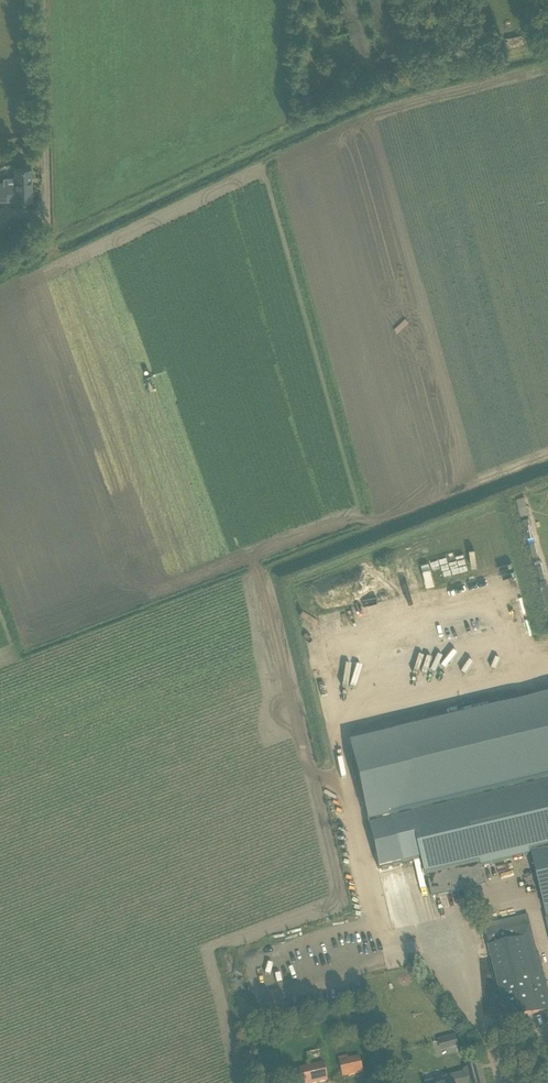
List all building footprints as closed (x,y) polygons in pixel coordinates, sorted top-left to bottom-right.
[(17,201),(32,201),(32,167),(15,168),(16,182),(0,183),(0,201),(8,201),(8,202),(17,201)] [(529,513),(524,495),(516,498),(521,515),(529,513)] [(532,632),(527,616),(522,617),(526,633),(532,632)] [(537,649),(547,648),(547,635),(535,636),(537,649)] [(350,743),(379,869),(400,864),(422,859),(427,881),(428,880),(433,900),(486,888),(482,867),(532,855),(546,916),(547,920),(547,696),(350,743)] [(542,1012),(539,1001),(533,976),(544,973),(540,954),(537,954),(533,936),(524,937),(522,927),(486,935),(506,1020),(542,1012)] [(393,1038),(390,1025),(385,1022),(378,1024),(382,1041),(393,1038)] [(499,1030),(507,1031),(508,1023),(500,1022),(499,1030)] [(447,1046),(458,1043),(456,1035),(445,1038),(447,1046)] [(347,1055),(338,1057),(342,1077),(363,1073),(359,1055),(348,1058),(347,1055)] [(297,1068),(301,1082),(317,1082),(328,1080),(323,1062),(297,1068)] [(480,1066),(465,1070),(466,1073),(442,1079),(443,1082),(484,1082),(480,1066)]
